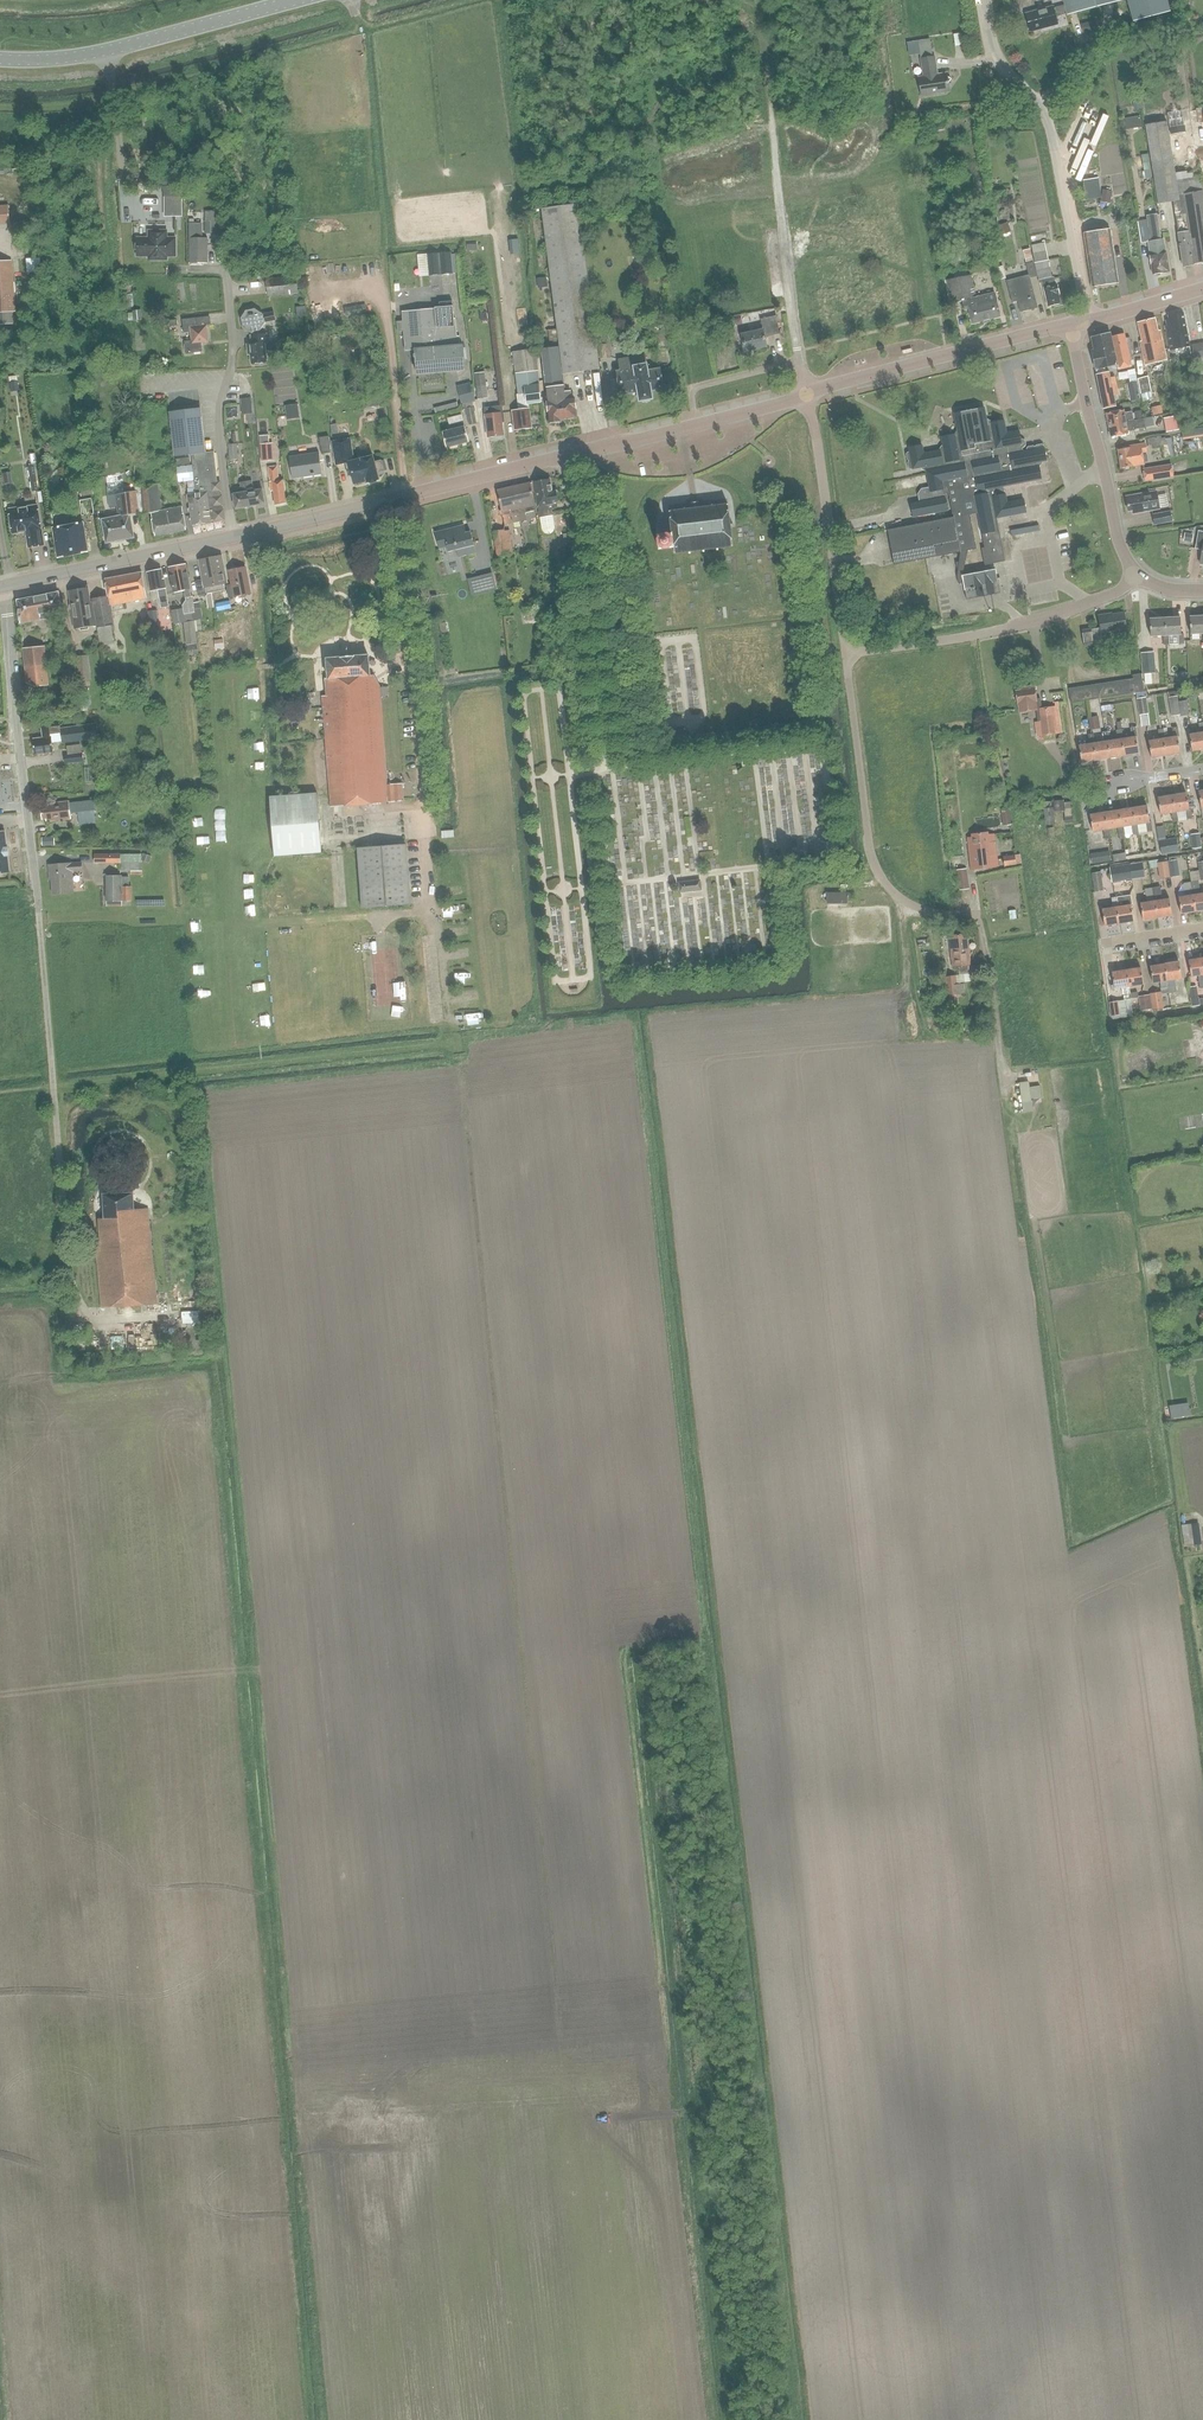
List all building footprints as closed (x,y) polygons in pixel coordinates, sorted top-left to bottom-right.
[(1065,5),(1054,8),(1053,6),(1026,14),(1031,32),(1058,25),(1056,17),(1068,14),(1068,15),(1124,0),(1064,0),(1065,5)] [(1134,21),(1171,11),(1168,0),(1129,0),(1134,21)] [(919,78),(921,96),(942,93),(951,79),(943,74),(938,75),(935,57),(921,59),(924,77),(919,78)] [(1139,97),(1132,99),(1134,111),(1142,109),(1139,97)] [(1103,110),(1105,107),(1098,104),(1085,134),(1099,140),(1111,113),(1103,110)] [(1183,112),(1168,114),(1171,135),(1186,133),(1183,112)] [(1125,130),(1143,127),(1141,117),(1132,118),(1123,119),(1125,130)] [(1167,122),(1146,125),(1153,172),(1175,169),(1167,122)] [(1148,154),(1142,155),(1146,179),(1152,177),(1148,154)] [(1085,200),(1100,198),(1099,191),(1100,191),(1098,178),(1083,181),(1085,192),(1083,193),(1085,200)] [(182,187),(163,187),(164,197),(164,217),(183,217),(182,197),(182,187)] [(1103,190),(1101,198),(1111,201),(1113,192),(1103,190)] [(1187,194),(1199,264),(1202,263),(1202,191),(1187,194)] [(1180,195),(1173,196),(1174,202),(1184,267),(1185,267),(1194,265),(1199,264),(1187,194),(1180,195)] [(542,209),(552,291),(558,330),(547,331),(549,342),(559,341),(560,347),(543,349),(548,401),(550,423),(561,421),(561,420),(577,417),(575,398),(571,398),(570,390),(565,391),(563,374),(601,369),(600,361),(598,347),(590,287),(579,204),(542,209)] [(11,224),(9,205),(0,206),(0,224),(11,224)] [(1147,216),(1148,220),(1138,222),(1141,244),(1148,243),(1151,255),(1150,255),(1153,275),(1170,272),(1166,252),(1164,239),(1162,240),(1158,214),(1147,216)] [(205,221),(205,234),(217,234),(217,222),(205,221)] [(1008,222),(999,226),(1003,235),(1012,232),(1008,222)] [(190,238),(203,238),(203,223),(199,223),(197,223),(194,223),(190,223),(190,238)] [(1093,287),(1119,283),(1110,229),(1084,233),(1093,287)] [(166,232),(150,232),(150,239),(137,239),(137,255),(150,255),(150,259),(166,259),(166,255),(175,255),(175,239),(166,239),(166,232)] [(204,260),(208,260),(208,238),(190,238),(190,264),(204,264),(204,260)] [(518,240),(512,241),(513,255),(520,254),(518,240)] [(1047,251),(1033,254),(1035,263),(1049,260),(1048,257),(1047,253),(1047,251)] [(429,275),(453,273),(451,252),(427,254),(429,275)] [(40,256),(26,257),(27,272),(41,271),(40,256)] [(15,310),(11,259),(0,260),(0,324),(13,323),(12,310),(15,310)] [(1029,275),(1007,281),(1013,304),(1018,302),(1021,313),(1038,308),(1030,279),(1038,277),(1034,262),(1026,264),(1029,275)] [(1051,268),(1037,271),(1039,281),(1040,283),(1042,283),(1048,307),(1054,306),(1054,307),(1065,305),(1061,290),(1060,291),(1058,284),(1055,285),(1054,277),(1053,277),(1051,268)] [(973,324),(1001,317),(995,293),(976,298),(971,275),(948,280),(953,304),(962,301),(965,310),(969,309),(973,324)] [(267,280),(268,296),(298,293),(297,277),(267,280)] [(538,289),(546,288),(548,287),(547,278),(537,279),(538,289)] [(417,375),(466,370),(464,345),(461,346),(460,344),(457,344),(455,319),(454,319),(453,302),(440,303),(440,308),(435,308),(436,320),(436,321),(435,309),(402,311),(403,321),(396,322),(397,332),(404,332),(406,351),(415,350),(416,354),(414,354),(415,358),(416,358),(417,375)] [(266,322),(276,320),(274,312),(264,314),(263,313),(257,308),(254,308),(247,310),(245,311),(241,318),(240,320),(242,327),(243,329),(250,333),(252,334),(259,332),(261,331),(265,324),(266,322)] [(142,317),(141,310),(132,311),(134,321),(142,320),(142,317)] [(1171,348),(1189,344),(1183,312),(1169,314),(1170,319),(1166,319),(1167,324),(1166,324),(1171,348)] [(481,322),(484,321),(488,321),(487,313),(480,314),(481,322)] [(765,338),(781,335),(777,315),(761,319),(763,330),(742,335),(746,351),(767,347),(765,338)] [(1145,365),(1167,360),(1160,330),(1158,331),(1155,317),(1137,322),(1142,341),(1139,341),(1145,365)] [(192,332),(193,341),(185,342),(187,354),(203,352),(202,343),(210,342),(208,326),(198,327),(197,319),(183,320),(184,333),(192,332)] [(670,332),(656,334),(657,341),(659,348),(673,346),(672,339),(670,332)] [(1117,368),(1131,365),(1124,333),(1111,336),(1110,333),(1091,337),(1094,350),(1092,350),(1096,369),(1116,364),(1117,368)] [(265,343),(268,343),(267,334),(251,336),(252,344),(247,345),(248,355),(251,355),(252,364),(267,362),(265,343)] [(1192,346),(1194,359),(1202,357),(1202,344),(1192,346)] [(609,345),(598,347),(600,361),(611,359),(609,345)] [(517,388),(519,410),(513,410),(515,430),(532,428),(529,404),(542,402),(536,349),(513,352),(518,388),(517,388)] [(652,390),(662,388),(659,370),(649,372),(647,364),(646,355),(619,359),(621,372),(619,373),(620,379),(612,380),(614,390),(621,389),(622,393),(638,391),(640,401),(653,399),(652,390)] [(1109,371),(1096,374),(1096,375),(1103,409),(1117,406),(1114,396),(1119,395),(1115,377),(1111,378),(1109,371)] [(479,399),(489,398),(486,372),(476,373),(479,399)] [(1148,376),(1138,379),(1143,401),(1153,399),(1148,376)] [(19,391),(18,382),(11,383),(12,392),(16,392),(19,391)] [(471,383),(458,386),(460,396),(462,404),(466,403),(473,401),(475,401),(473,392),(471,383)] [(1138,387),(1128,389),(1131,402),(1141,399),(1138,387)] [(252,398),(241,399),(241,408),(252,407),(252,404),(252,398)] [(374,401),(371,401),(372,406),(376,409),(380,408),(378,400),(374,401)] [(473,401),(466,403),(467,409),(470,425),(478,423),(474,407),(473,401)] [(286,411),(287,420),(300,418),(298,404),(285,406),(286,411)] [(503,423),(505,423),(503,406),(484,409),(488,437),(504,435),(503,423)] [(1152,408),(1153,416),(1163,414),(1161,406),(1155,407),(1152,408)] [(919,501),(911,503),(913,517),(942,511),(943,519),(887,530),(894,565),(926,558),(960,552),(957,577),(958,584),(960,584),(959,575),(960,575),(962,575),(963,575),(968,550),(976,549),(969,514),(978,512),(982,534),(985,548),(982,548),(985,565),(1004,561),(1005,561),(997,518),(1026,512),(1024,503),(1024,499),(1007,502),(1004,486),(1041,478),(1039,466),(1040,465),(1042,462),(1042,461),(1046,460),(1043,445),(1041,443),(1026,446),(1022,447),(1021,439),(1019,430),(1006,433),(1003,420),(991,422),(991,421),(988,418),(986,419),(984,407),(954,413),(955,422),(953,422),(946,433),(946,435),(941,436),(943,445),(941,445),(939,448),(940,450),(923,453),(921,444),(908,447),(909,451),(907,452),(906,454),(908,467),(911,469),(921,467),(921,468),(924,471),(926,470),(929,487),(921,488),(918,493),(919,501)] [(201,409),(170,412),(175,457),(192,455),(197,493),(189,494),(190,507),(189,509),(189,512),(191,513),(192,525),(193,525),(193,526),(201,525),(201,524),(211,522),(225,521),(221,494),(219,491),(214,452),(206,453),(201,409)] [(1109,425),(1133,420),(1132,411),(1124,412),(1124,409),(1107,413),(1109,425)] [(1177,416),(1163,419),(1166,433),(1168,432),(1180,430),(1177,416)] [(1128,430),(1145,427),(1144,418),(1133,420),(1109,425),(1112,437),(1129,433),(1128,430)] [(447,448),(469,442),(464,422),(450,425),(451,430),(443,432),(447,448)] [(332,453),(329,436),(320,438),(323,454),(332,453)] [(1160,436),(1153,438),(1154,446),(1162,444),(1161,440),(1161,439),(1160,436)] [(378,472),(385,471),(383,460),(376,462),(375,455),(355,459),(351,438),(333,442),(337,466),(347,463),(349,472),(348,472),(349,476),(353,475),(355,484),(367,481),(367,483),(369,482),(371,484),(377,482),(379,479),(380,479),(378,472)] [(238,443),(229,444),(230,459),(239,458),(238,443)] [(262,462),(271,461),(270,443),(261,444),(262,462)] [(1134,465),(1145,464),(1143,452),(1147,451),(1146,443),(1137,444),(1138,446),(1131,448),(1131,447),(1118,449),(1122,468),(1134,466),(1134,465)] [(293,479),(323,475),(320,452),(290,457),(293,479)] [(36,454),(31,454),(28,455),(30,465),(33,464),(37,463),(36,454)] [(177,466),(191,464),(190,457),(176,459),(177,466)] [(1146,480),(1174,476),(1172,464),(1144,469),(1146,480)] [(276,505),(286,503),(283,480),(279,481),(277,466),(269,467),(271,482),(270,482),(271,491),(274,491),(276,505)] [(39,491),(35,467),(29,468),(32,492),(39,491)] [(550,478),(532,482),(540,518),(542,528),(542,529),(542,530),(543,530),(543,531),(543,532),(544,532),(545,533),(546,534),(547,534),(548,534),(549,534),(550,534),(551,534),(552,533),(553,533),(554,532),(555,531),(555,530),(556,529),(556,528),(556,527),(556,526),(553,515),(552,510),(556,509),(555,504),(560,503),(557,490),(553,491),(550,478)] [(251,507),(265,504),(263,490),(254,491),(252,481),(246,482),(251,507)] [(236,509),(251,507),(246,482),(241,482),(243,493),(234,495),(236,509)] [(526,512),(535,510),(537,510),(530,482),(514,486),(521,512),(520,512),(521,521),(527,520),(526,512)] [(144,513),(144,515),(152,513),(156,536),(187,530),(183,507),(162,511),(161,509),(163,509),(160,484),(141,486),(141,485),(136,486),(136,491),(139,514),(144,513)] [(92,485),(80,487),(81,497),(94,494),(92,485)] [(514,523),(521,521),(520,512),(521,512),(514,486),(497,490),(503,516),(505,525),(511,523),(509,515),(512,515),(514,523)] [(123,487),(108,489),(109,507),(118,506),(117,497),(117,495),(124,494),(123,487)] [(1134,512),(1160,507),(1157,490),(1131,495),(1132,499),(1128,500),(1129,509),(1133,509),(1134,512)] [(130,515),(139,514),(136,491),(124,494),(117,495),(117,497),(118,506),(119,517),(104,520),(107,543),(135,538),(130,515)] [(731,525),(733,525),(733,523),(731,523),(728,504),(713,506),(713,503),(711,503),(711,506),(699,507),(699,501),(690,502),(691,508),(685,509),(685,506),(683,507),(683,509),(669,511),(672,532),(657,533),(659,548),(673,547),(674,553),(688,551),(689,553),(691,553),(690,551),(702,549),(702,551),(704,551),(704,549),(716,547),(716,550),(719,549),(719,547),(733,545),(731,525)] [(12,509),(11,510),(10,511),(13,533),(27,531),(30,547),(44,545),(41,529),(42,528),(39,507),(20,510),(19,508),(12,509)] [(1152,515),(1154,525),(1172,521),(1171,511),(1152,515)] [(84,522),(55,528),(59,558),(88,552),(84,522)] [(458,557),(476,552),(470,531),(466,531),(464,524),(435,531),(439,549),(447,546),(449,551),(456,549),(458,557)] [(511,539),(505,539),(504,529),(494,530),(498,556),(513,554),(511,539)] [(1194,535),(1185,533),(1183,541),(1192,543),(1193,541),(1194,535)] [(225,590),(224,584),(228,583),(222,556),(199,560),(203,580),(196,581),(199,596),(225,590)] [(185,615),(195,613),(195,610),(193,596),(192,597),(190,587),(186,565),(170,568),(174,593),(184,591),(186,600),(183,606),(185,615)] [(229,598),(251,594),(246,567),(229,570),(232,585),(227,586),(229,598)] [(963,575),(962,575),(964,583),(964,586),(967,599),(1000,592),(996,568),(963,575)] [(162,608),(170,607),(166,579),(164,579),(163,569),(148,572),(151,591),(158,589),(162,608)] [(123,603),(147,598),(142,572),(106,579),(109,596),(93,599),(98,628),(97,628),(101,645),(115,642),(112,625),(115,625),(112,610),(124,608),(123,603)] [(473,578),(468,579),(472,596),(484,593),(480,576),(473,578)] [(93,602),(91,603),(88,588),(69,591),(75,629),(96,626),(93,606),(93,602)] [(52,613),(62,610),(59,592),(18,600),(21,624),(53,617),(52,613)] [(230,601),(216,604),(217,611),(231,609),(230,601)] [(160,630),(158,610),(148,611),(149,626),(150,631),(160,630)] [(536,611),(524,613),(524,618),(526,618),(526,622),(537,620),(536,611)] [(1100,628),(1082,631),(1084,646),(1093,644),(1103,642),(1101,632),(1127,628),(1124,612),(1109,615),(1108,618),(1099,619),(1100,628)] [(1190,615),(1191,633),(1202,632),(1202,614),(1190,615)] [(1180,616),(1165,617),(1166,634),(1169,634),(1178,633),(1179,643),(1185,643),(1184,632),(1181,633),(1180,616)] [(1165,617),(1150,618),(1151,635),(1163,634),(1164,644),(1169,644),(1169,634),(1166,634),(1165,617)] [(198,644),(195,621),(184,623),(187,650),(197,649),(196,644),(198,644)] [(223,640),(215,641),(215,649),(224,648),(223,640)] [(45,646),(23,648),(27,683),(36,687),(49,685),(45,646)] [(1155,652),(1142,653),(1144,674),(1156,673),(1155,652)] [(323,694),(327,741),(331,804),(405,798),(403,780),(388,781),(381,691),(389,690),(389,680),(381,681),(375,672),(371,673),(369,654),(327,657),(328,674),(329,676),(326,676),(328,694),(323,694)] [(1133,674),(1133,678),(1136,692),(1144,691),(1141,673),(1133,674)] [(1152,673),(1144,674),(1145,685),(1152,684),(1152,673)] [(1187,673),(1179,673),(1180,684),(1187,683),(1187,673)] [(1125,679),(1127,693),(1136,692),(1133,678),(1125,679)] [(1125,679),(1117,680),(1120,695),(1127,693),(1125,679)] [(1112,696),(1120,695),(1117,680),(1109,682),(1112,696)] [(1104,697),(1112,696),(1109,682),(1101,683),(1104,697)] [(1096,699),(1104,697),(1101,683),(1093,684),(1096,699)] [(1088,700),(1096,699),(1093,684),(1085,686),(1088,700)] [(1022,690),(1016,690),(1018,703),(1019,712),(1036,709),(1038,720),(1040,719),(1042,734),(1055,732),(1053,714),(1052,707),(1043,708),(1043,707),(1041,708),(1040,698),(1036,698),(1034,685),(1021,687),(1022,690)] [(1080,701),(1088,700),(1085,686),(1077,687),(1080,701)] [(1072,703),(1080,701),(1077,687),(1069,688),(1072,703)] [(1169,697),(1171,716),(1179,715),(1177,696),(1171,697),(1169,697)] [(1141,698),(1137,699),(1139,716),(1140,716),(1148,714),(1149,714),(1148,708),(1146,697),(1141,698)] [(1187,700),(1179,701),(1181,716),(1188,715),(1187,700)] [(1099,716),(1089,718),(1091,727),(1100,725),(1099,716)] [(1190,734),(1192,751),(1202,749),(1202,722),(1199,723),(1200,733),(1190,734)] [(43,738),(33,739),(35,754),(54,752),(52,741),(51,735),(60,734),(61,740),(62,740),(62,744),(98,739),(96,724),(60,728),(60,726),(49,727),(49,726),(42,727),(43,738)] [(1165,738),(1164,738),(1166,754),(1180,752),(1177,736),(1179,736),(1178,725),(1172,726),(1174,737),(1165,738)] [(1124,739),(1122,739),(1124,755),(1138,753),(1136,738),(1138,737),(1136,727),(1131,728),(1132,738),(1124,739)] [(1160,739),(1148,740),(1151,756),(1166,754),(1164,738),(1165,738),(1164,728),(1158,729),(1160,739)] [(1109,741),(1108,741),(1110,758),(1124,755),(1122,739),(1124,739),(1122,729),(1118,730),(1116,730),(1118,740),(1109,741)] [(1095,743),(1094,743),(1096,760),(1110,758),(1108,741),(1109,741),(1108,731),(1103,732),(1104,742),(1095,743)] [(1090,744),(1079,746),(1081,762),(1096,760),(1094,743),(1095,743),(1094,733),(1088,734),(1090,744)] [(82,752),(64,755),(65,763),(84,761),(82,752)] [(318,791),(270,795),(275,854),(322,850),(318,791)] [(1187,793),(1173,795),(1175,811),(1177,811),(1186,810),(1187,820),(1193,819),(1191,809),(1189,809),(1189,805),(1187,793)] [(1173,795),(1158,797),(1160,813),(1172,812),(1173,822),(1178,821),(1177,811),(1175,811),(1173,795)] [(60,820),(72,819),(71,813),(78,812),(80,824),(96,822),(94,800),(70,803),(69,801),(48,804),(49,807),(42,808),(43,819),(46,819),(46,822),(55,821),(55,822),(59,822),(60,820)] [(1053,801),(1043,802),(1043,808),(1044,808),(1045,823),(1055,822),(1054,812),(1053,801)] [(1147,806),(1132,808),(1135,824),(1137,824),(1146,822),(1147,832),(1153,831),(1151,821),(1149,822),(1147,806)] [(1132,808),(1119,810),(1122,826),(1123,826),(1131,825),(1133,835),(1138,834),(1137,824),(1135,824),(1132,808)] [(1119,810),(1104,812),(1107,829),(1108,828),(1117,827),(1119,837),(1125,836),(1123,826),(1122,826),(1119,810)] [(1010,811),(1002,812),(1002,820),(1011,819),(1010,811)] [(1104,812),(1090,815),(1093,831),(1103,829),(1104,839),(1110,838),(1108,828),(1107,829),(1104,812)] [(0,831),(0,874),(10,873),(8,856),(9,856),(8,847),(7,848),(5,830),(0,831)] [(972,869),(999,865),(995,834),(990,835),(989,832),(973,834),(973,837),(969,838),(972,869)] [(1199,834),(1191,835),(1193,850),(1201,848),(1199,834)] [(55,846),(55,843),(55,837),(42,838),(42,846),(55,846)] [(1160,840),(1162,854),(1179,851),(1177,837),(1160,840)] [(362,908),(412,904),(407,844),(357,848),(362,908)] [(1100,853),(1090,854),(1092,864),(1102,863),(1100,853)] [(141,855),(94,854),(94,863),(121,863),(121,871),(130,871),(130,876),(141,876),(141,855)] [(149,863),(152,856),(144,854),(143,858),(142,860),(149,863)] [(1020,854),(1003,857),(1004,867),(1010,866),(1022,864),(1020,854)] [(1176,856),(1168,858),(1168,861),(1171,877),(1179,876),(1176,859),(1176,856)] [(1167,861),(1158,863),(1160,879),(1170,877),(1167,861)] [(53,894),(74,892),(73,872),(83,871),(82,862),(72,863),(49,865),(50,880),(52,879),(53,894)] [(1139,863),(1130,865),(1132,880),(1141,878),(1139,863)] [(1112,883),(1132,880),(1130,865),(1110,868),(1112,883)] [(968,889),(966,870),(957,871),(959,890),(968,889)] [(1101,872),(1092,874),(1095,892),(1104,891),(1101,872)] [(106,876),(107,902),(132,901),(132,887),(130,887),(129,877),(122,877),(122,875),(106,876)] [(681,891),(702,889),(701,880),(679,882),(681,891)] [(1191,882),(1196,911),(1202,910),(1202,893),(1200,893),(1199,887),(1198,880),(1191,882)] [(1186,895),(1178,897),(1181,913),(1196,911),(1191,882),(1183,883),(1184,888),(1186,895)] [(1160,887),(1153,888),(1157,917),(1172,915),(1169,898),(1162,899),(1160,892),(1161,892),(1160,887)] [(1147,902),(1140,903),(1143,919),(1157,917),(1153,888),(1145,889),(1146,895),(1147,902)] [(827,893),(827,902),(836,902),(848,901),(848,893),(835,893),(827,893)] [(1118,906),(1117,907),(1119,923),(1133,921),(1131,904),(1133,904),(1131,894),(1125,895),(1117,897),(1118,906)] [(1113,907),(1102,909),(1105,925),(1119,923),(1117,907),(1118,906),(1117,897),(1112,898),(1113,907)] [(954,938),(950,939),(954,967),(959,966),(960,975),(969,974),(968,965),(972,965),(968,937),(965,937),(965,934),(954,935),(954,938)] [(1188,960),(1191,977),(1198,976),(1200,989),(1202,988),(1202,958),(1202,957),(1188,960)] [(1179,961),(1165,963),(1168,980),(1169,988),(1168,988),(1169,993),(1174,992),(1176,992),(1174,979),(1182,978),(1179,961)] [(1165,963),(1151,966),(1153,983),(1160,982),(1161,991),(1162,994),(1169,993),(1168,988),(1169,987),(1168,981),(1165,963)] [(1141,967),(1127,970),(1129,987),(1130,987),(1144,984),(1141,967)] [(1127,970),(1112,972),(1115,989),(1122,988),(1123,994),(1124,1000),(1131,999),(1130,993),(1129,987),(1127,970)] [(942,977),(941,977),(942,982),(944,996),(946,996),(947,995),(949,1007),(958,1006),(957,997),(957,995),(959,995),(957,975),(942,977)] [(1161,991),(1150,993),(1153,1010),(1164,1008),(1162,994),(1161,991)] [(1150,994),(1139,995),(1141,1010),(1152,1008),(1150,994)] [(1198,997),(1191,998),(1192,1007),(1200,1006),(1200,1004),(1199,998),(1198,997)] [(1118,1001),(1109,1003),(1112,1017),(1120,1015),(1118,1001)] [(1125,1076),(1122,1079),(1122,1083),(1126,1086),(1130,1085),(1132,1082),(1132,1081),(1132,1078),(1129,1075),(1125,1076)] [(1029,1082),(1020,1083),(1024,1113),(1033,1112),(1029,1082)] [(102,1304),(158,1301),(151,1225),(149,1206),(134,1207),(133,1191),(104,1193),(106,1215),(101,1215),(102,1235),(99,1236),(100,1246),(97,1247),(102,1304)] [(144,1339),(164,1338),(164,1331),(144,1332),(144,1339)] [(1189,1403),(1175,1405),(1177,1417),(1190,1415),(1189,1403)] [(1195,1523),(1182,1525),(1185,1546),(1198,1544),(1195,1523)]
